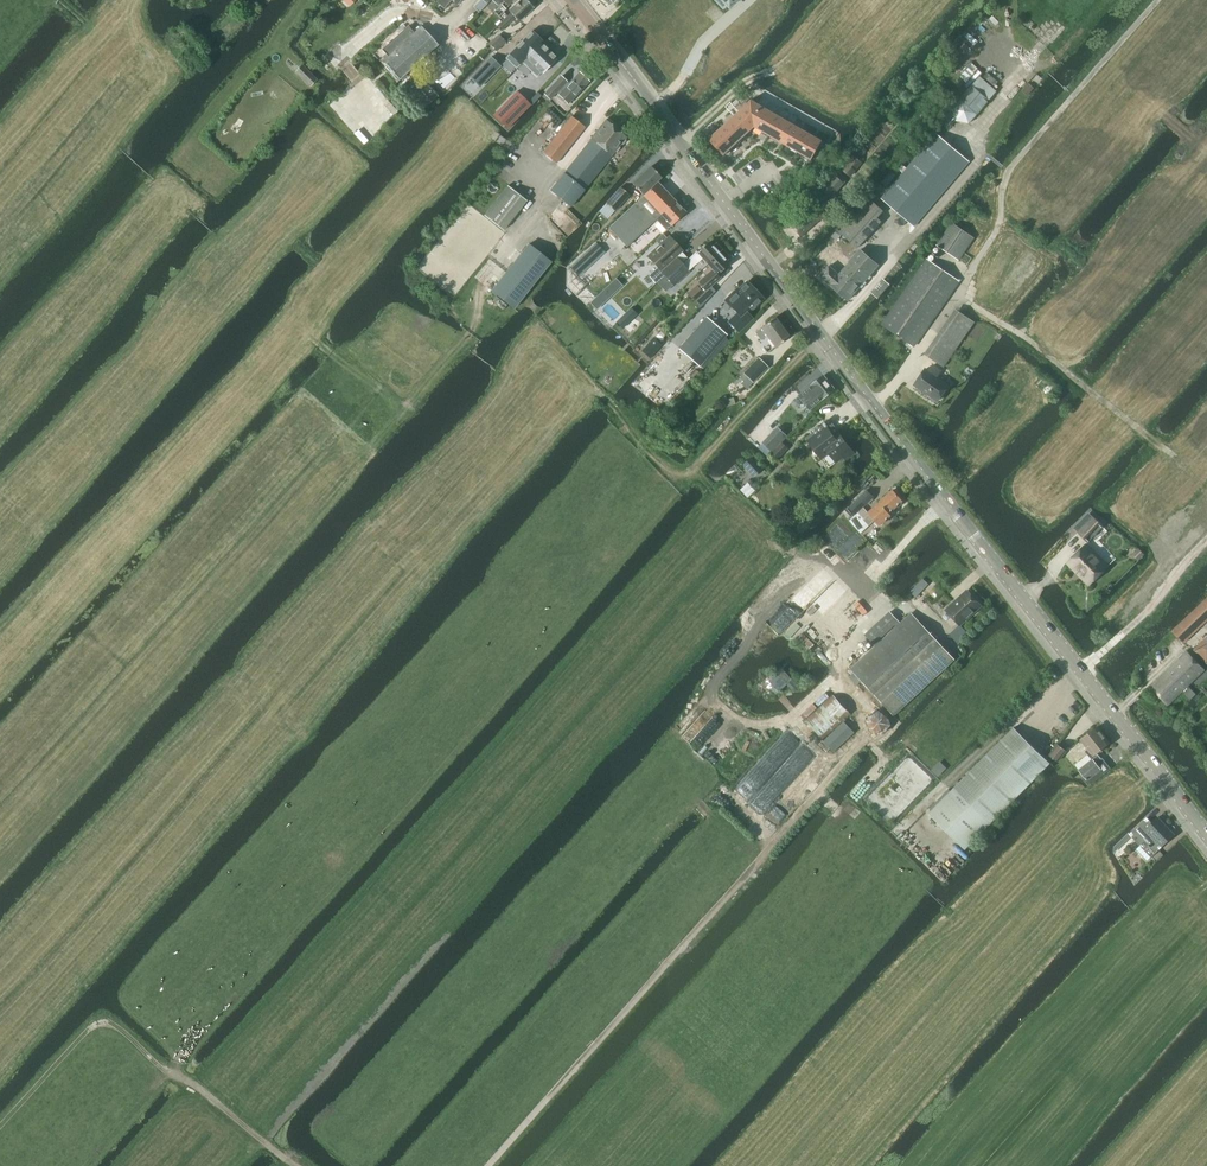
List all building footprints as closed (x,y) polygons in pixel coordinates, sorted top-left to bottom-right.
[(461,0),(439,0),(437,3),(444,9),(451,0),(457,5),(461,0)] [(473,8),(479,13),(491,0),(481,0),(473,8)] [(518,22),(533,8),(526,0),(521,0),(509,11),(510,13),(507,16),(502,20),(502,21),(498,25),(502,30),(511,22),(511,20),(514,17),(518,22)] [(425,31),(421,27),(383,61),(386,65),(398,79),(437,44),(425,31)] [(522,63),(541,44),(542,42),(531,31),(505,58),(510,64),(516,69),(522,63)] [(497,52),(506,43),(506,42),(500,36),(491,46),(497,52)] [(543,45),(541,44),(522,63),(530,71),(536,77),(541,73),(541,74),(556,58),(547,50),(548,49),(543,45)] [(490,57),(470,78),(480,87),(500,67),(490,57)] [(568,105),(589,83),(579,74),(569,85),(561,77),(544,95),(550,100),(556,93),(568,105)] [(989,100),(973,85),(953,110),(956,121),(969,124),(989,100)] [(493,116),(507,129),(530,105),(516,92),(493,116)] [(811,160),(822,141),(751,100),(709,139),(724,156),(754,128),(811,160)] [(557,164),(585,128),(572,117),(543,153),(557,164)] [(626,141),(625,139),(627,138),(606,120),(591,139),(592,139),(550,191),(571,207),(621,145),(623,145),(626,141)] [(914,226),(969,161),(936,134),(881,198),(914,226)] [(842,169),(850,176),(861,163),(859,161),(854,156),(853,156),(842,169)] [(642,195),(660,177),(650,167),(632,184),(642,195)] [(836,177),(835,176),(822,191),(830,199),(844,184),(844,183),(847,179),(839,173),(836,177)] [(656,220),(675,202),(657,183),(640,199),(635,204),(635,203),(609,228),(627,247),(656,220)] [(503,231),(527,201),(507,186),(484,215),(503,231)] [(614,211),(629,195),(620,188),(606,204),(614,211)] [(870,200),(840,232),(858,248),(881,222),(878,218),(875,216),(876,214),(881,210),(870,200)] [(816,206),(814,205),(791,225),(801,236),(824,216),(823,214),(829,209),(822,201),(816,206)] [(675,202),(656,220),(666,231),(686,213),(675,202)] [(958,260),(974,238),(952,223),(937,246),(958,260)] [(659,245),(666,238),(662,234),(655,241),(659,245)] [(675,257),(682,251),(668,236),(646,256),(657,268),(651,273),(658,280),(664,275),(660,271),(675,257)] [(716,242),(712,246),(709,242),(697,253),(696,252),(682,264),(675,257),(660,271),(664,275),(658,280),(658,281),(661,284),(667,279),(668,280),(672,277),(677,282),(702,259),(706,263),(721,249),(716,242)] [(514,310),(551,262),(528,244),(491,291),(514,310)] [(725,260),(728,256),(721,249),(706,263),(714,271),(700,284),(706,291),(721,278),(717,274),(728,264),(725,260)] [(848,300),(878,265),(860,250),(849,262),(835,250),(827,260),(839,271),(837,273),(839,274),(830,285),(848,300)] [(914,347),(959,281),(927,259),(882,325),(914,347)] [(820,276),(830,285),(839,274),(837,273),(839,271),(827,260),(825,263),(829,266),(820,276)] [(596,310),(622,286),(615,278),(589,303),(596,310)] [(747,314),(762,299),(746,283),(734,295),(732,293),(725,301),(737,313),(728,322),(738,332),(752,319),(747,314)] [(695,302),(704,294),(697,287),(689,295),(695,302)] [(616,323),(622,329),(637,314),(630,308),(616,323)] [(943,367),(974,322),(956,309),(925,354),(943,367)] [(775,348),(790,338),(776,318),(761,329),(756,333),(761,341),(767,337),(775,348)] [(706,319),(680,349),(698,365),(725,335),(706,319)] [(642,351),(650,359),(661,346),(653,338),(642,351)] [(753,383),(768,368),(759,359),(744,374),(753,383)] [(937,377),(941,371),(933,366),(929,371),(926,369),(914,385),(938,401),(949,385),(937,377)] [(811,410),(836,390),(825,376),(800,396),(811,410)] [(826,428),(828,426),(826,423),(823,424),(824,425),(807,438),(822,459),(830,453),(837,462),(844,457),(846,460),(854,454),(838,433),(833,437),(826,428)] [(778,427),(763,443),(772,452),(781,442),(785,438),(787,436),(778,427)] [(743,465),(754,477),(763,469),(751,457),(743,465)] [(902,503),(903,501),(894,491),(879,503),(880,504),(869,513),(864,508),(874,498),(867,491),(849,508),(856,515),(850,521),(861,533),(875,521),(880,526),(891,516),(889,514),(897,507),(899,508),(903,504),(902,503)] [(1089,543),(1103,527),(1093,518),(1078,533),(1089,543)] [(1090,585),(1108,568),(1086,546),(1068,563),(1090,585)] [(960,625),(981,606),(968,591),(947,610),(960,625)] [(1206,620),(1206,597),(1172,631),(1183,643),(1206,620)] [(955,660),(934,638),(912,613),(901,623),(890,612),(865,635),(876,646),(851,669),(895,716),(955,660)] [(1206,664),(1206,637),(1193,650),(1206,665),(1206,664)] [(1167,705),(1190,684),(1204,670),(1186,652),(1150,687),(1167,705)] [(823,739),(851,713),(834,694),(805,720),(823,739)] [(891,725),(885,715),(875,710),(866,720),(870,732),(883,735),(891,725)] [(835,751),(854,733),(844,722),(824,740),(835,751)] [(1091,758),(1110,743),(1097,727),(1081,740),(1088,749),(1085,751),(1091,758)] [(964,849),(1050,763),(1014,728),(954,788),(928,814),(964,849)] [(1058,761),(1066,751),(1057,745),(1050,755),(1058,761)] [(1091,784),(1110,769),(1098,755),(1079,770),(1091,784)] [(1174,834),(1169,829),(1158,817),(1149,826),(1144,821),(1130,834),(1141,846),(1145,841),(1156,852),(1174,834)]
